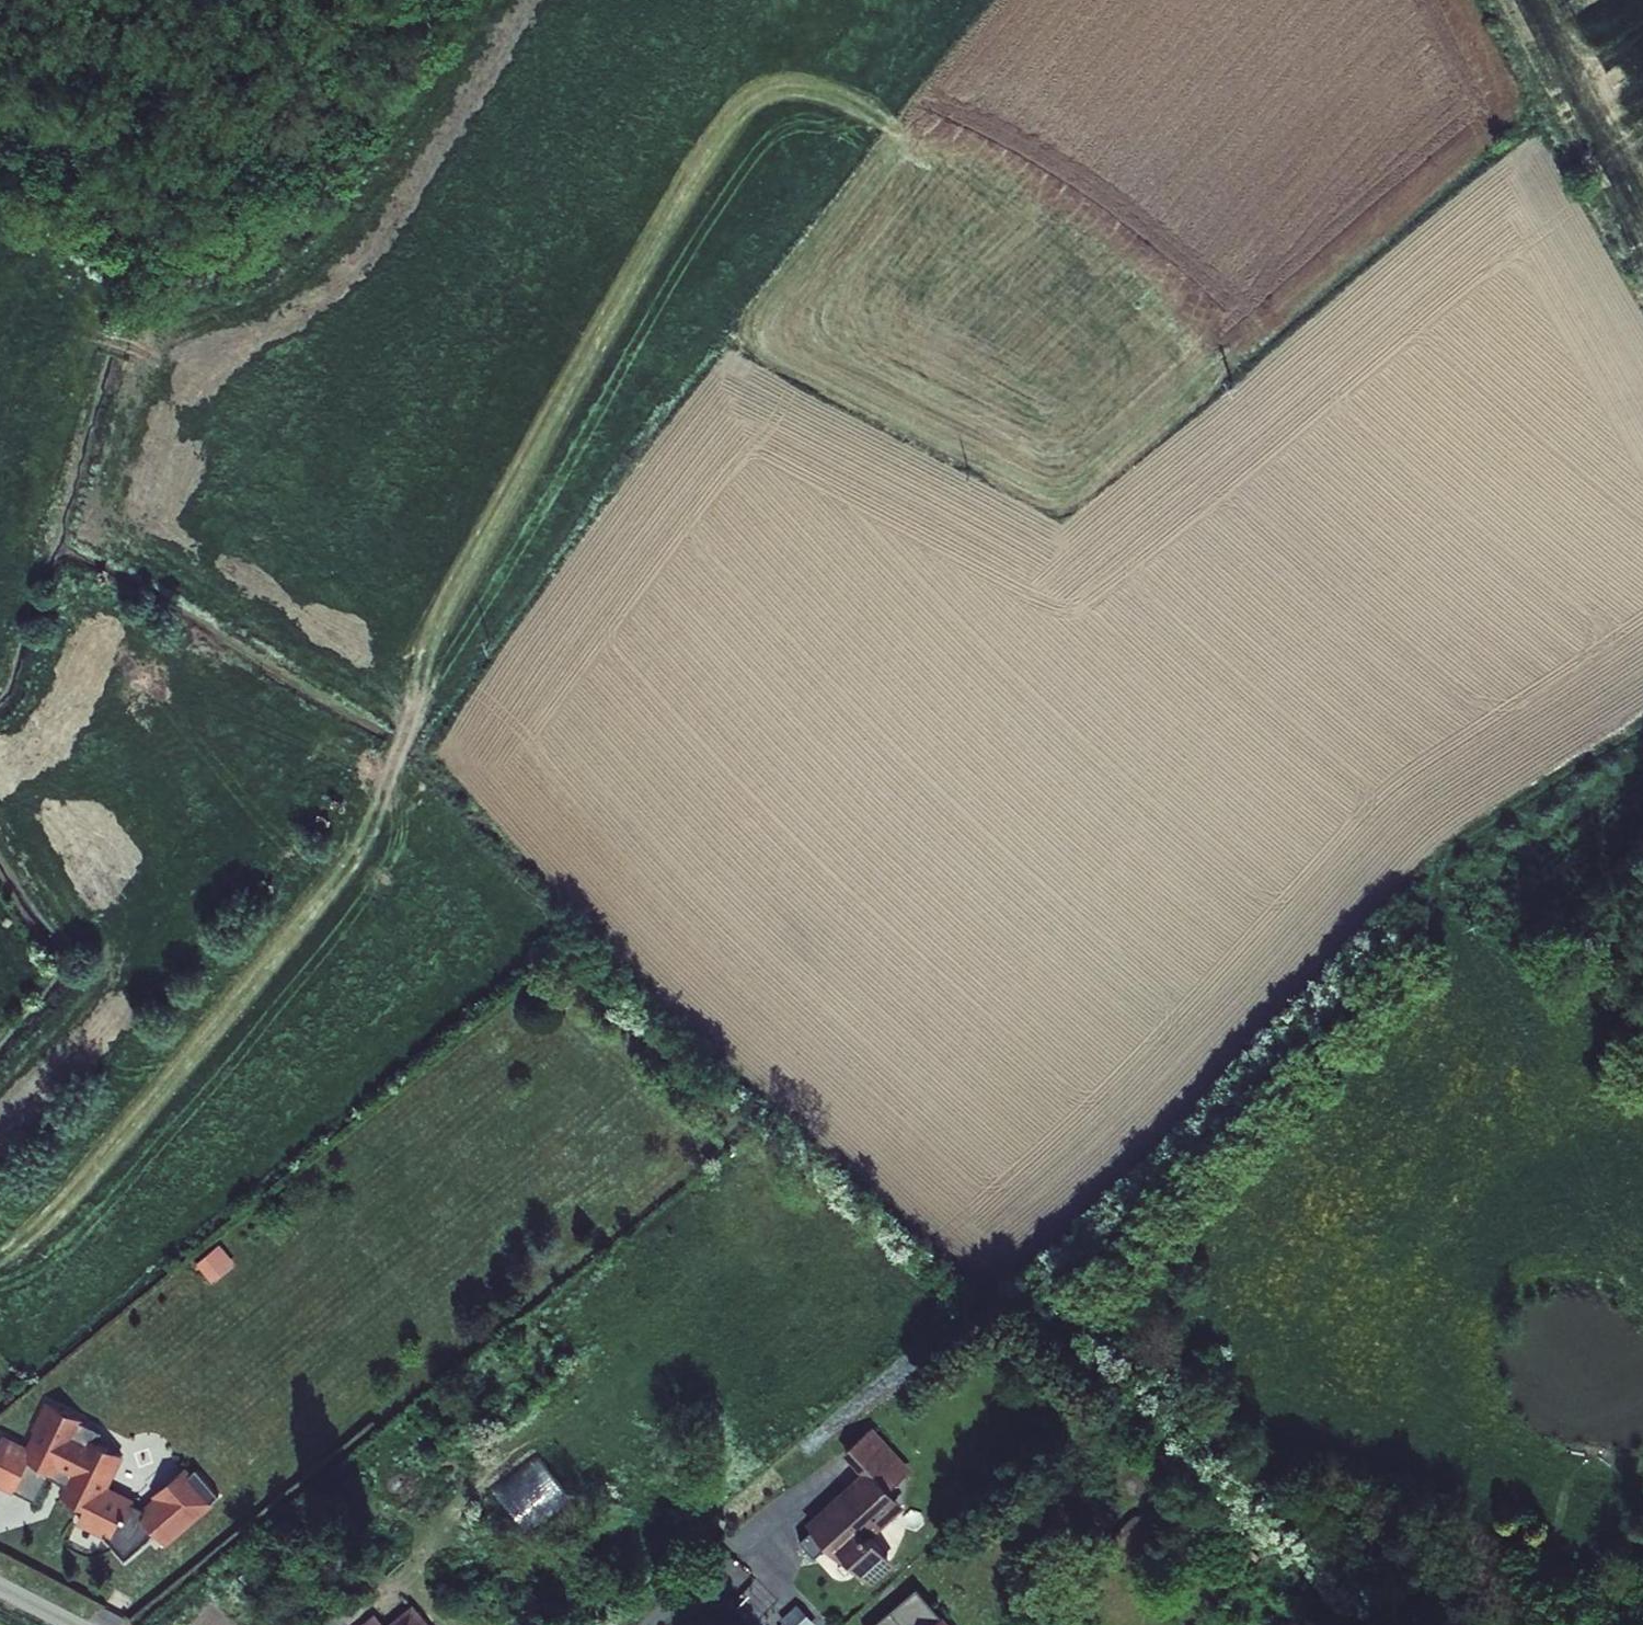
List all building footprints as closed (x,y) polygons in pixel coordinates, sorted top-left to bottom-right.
[(199,1260),(216,1279),(238,1259),(221,1240),(199,1260)] [(0,1438),(0,1481),(14,1488),(29,1458),(40,1464),(43,1471),(48,1474),(52,1476),(54,1473),(69,1481),(63,1495),(84,1506),(79,1517),(104,1530),(103,1533),(124,1558),(155,1533),(163,1543),(220,1497),(204,1477),(197,1483),(185,1469),(156,1493),(160,1498),(147,1508),(147,1509),(105,1488),(100,1477),(106,1466),(113,1470),(122,1453),(97,1440),(102,1430),(81,1419),(82,1417),(47,1400),(33,1428),(41,1433),(32,1450),(2,1435),(0,1438)] [(829,1501),(812,1516),(837,1546),(842,1542),(861,1564),(884,1544),(868,1525),(897,1501),(883,1484),(903,1467),(887,1448),(891,1444),(871,1420),(846,1442),(864,1463),(832,1490),(840,1499),(832,1505),(829,1501)] [(29,1458),(14,1488),(35,1499),(48,1474),(43,1471),(40,1464),(29,1458)] [(865,1623),(866,1624),(957,1624),(916,1579),(865,1623)] [(392,1592),(372,1609),(368,1612),(353,1624),(421,1624),(392,1592)] [(782,1616),(791,1624),(815,1624),(819,1622),(799,1601),(782,1616)]
